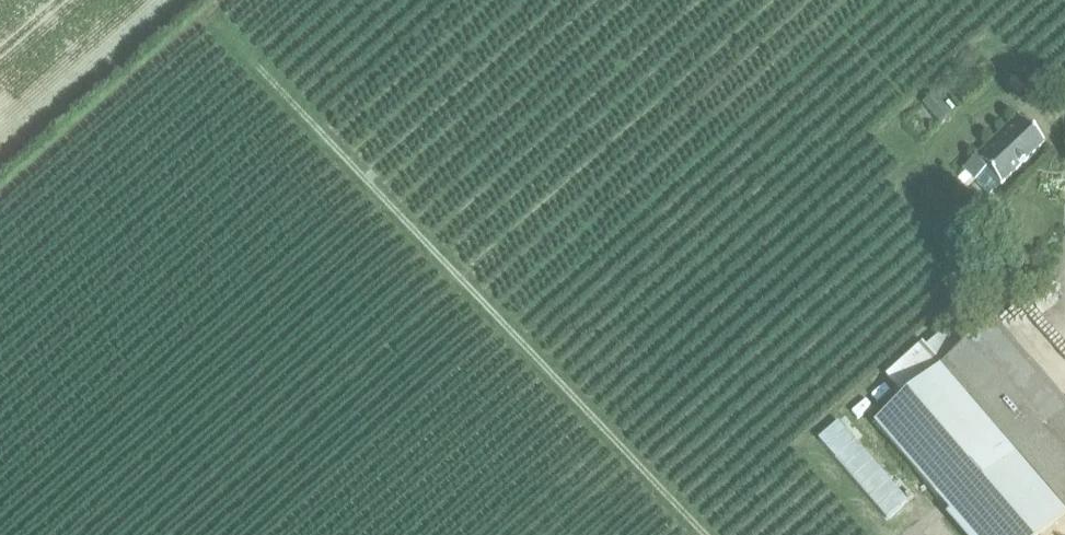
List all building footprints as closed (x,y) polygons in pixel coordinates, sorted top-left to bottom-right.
[(935,95),(924,104),(942,124),(952,116),(935,95)] [(987,171),(1001,187),(1045,146),(1019,118),(964,170),(975,182),(987,171)] [(1058,297),(1062,292),(1050,279),(1028,301),(1044,318),(1062,301),(1058,297)] [(1064,355),(1064,315),(1063,313),(1044,330),(1064,355)] [(955,324),(929,346),(926,343),(887,377),(907,399),(876,426),(970,534),(1049,534),(1064,521),(1064,404),(996,323),(972,344),(955,324)] [(910,499),(842,420),(823,437),(890,516),(910,499)]
